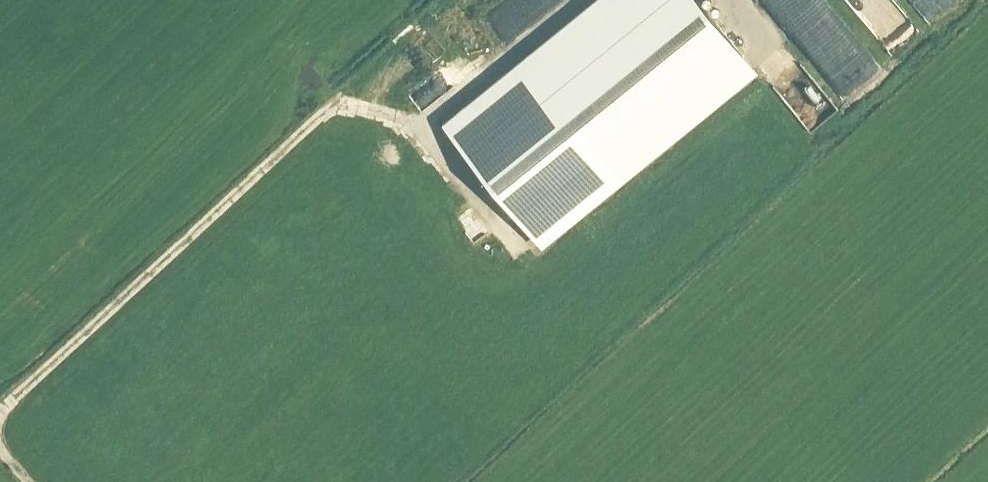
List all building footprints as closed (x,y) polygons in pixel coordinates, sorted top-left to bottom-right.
[(541,245),(758,71),(701,0),(592,0),(441,122),(541,245)] [(828,0),(777,0),(848,85),(877,60),(828,0)] [(929,11),(946,0),(921,0),(929,11)] [(449,38),(441,49),(453,57),(461,46),(449,38)]
